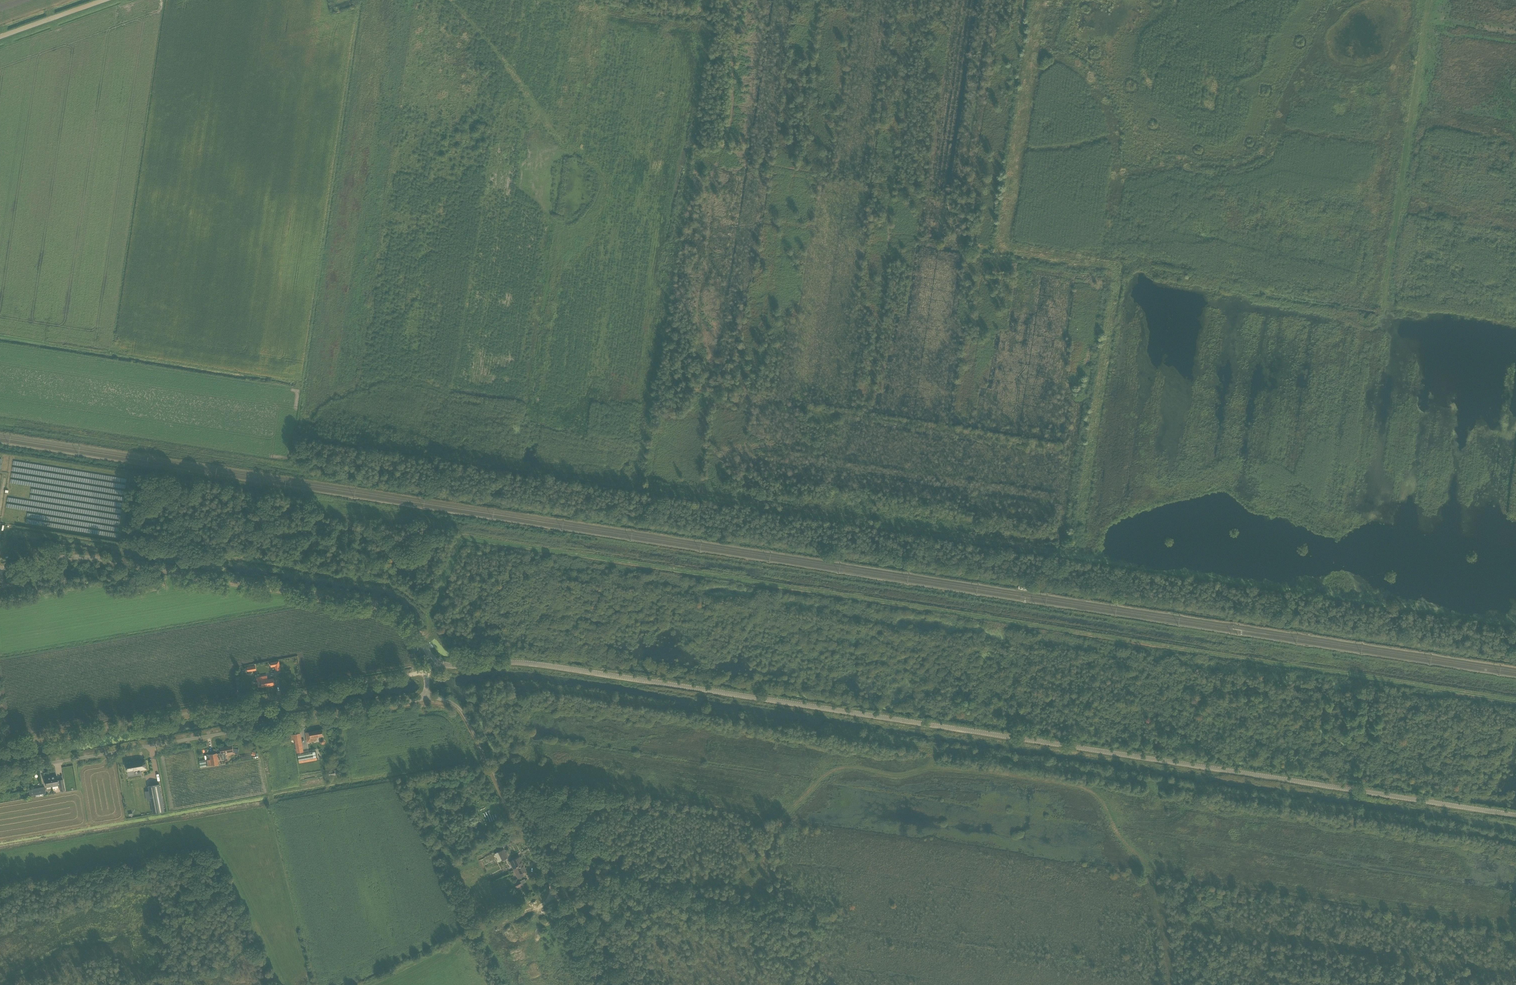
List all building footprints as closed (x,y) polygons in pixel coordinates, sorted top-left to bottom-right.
[(279,660),(270,662),(271,667),(275,666),(276,670),(281,669),(279,660)] [(257,678),(259,687),(274,684),(273,679),(268,680),(267,676),(257,678)] [(323,736),(322,730),(306,733),(308,742),(316,741),(315,737),(323,736)] [(301,738),(295,739),(297,753),(303,752),(301,738)] [(233,751),(232,745),(220,747),(222,759),(226,759),(225,753),(233,751)] [(217,753),(210,754),(211,759),(211,765),(219,764),(217,753)] [(127,772),(128,775),(133,774),(133,771),(139,770),(146,769),(144,760),(125,763),(127,772)] [(50,777),(52,786),(59,785),(60,791),(65,790),(63,779),(58,780),(57,780),(56,776),(50,777)] [(165,812),(163,805),(159,784),(148,786),(154,814),(165,812)] [(28,790),(29,796),(41,794),(42,796),(45,795),(44,793),(45,793),(44,787),(28,790)] [(498,852),(495,854),(499,862),(502,860),(508,857),(504,849),(498,852)] [(519,856),(510,861),(512,866),(516,865),(517,868),(523,865),(519,856)] [(517,868),(514,869),(518,879),(524,876),(524,875),(522,876),(520,873),(526,871),(523,865),(517,868)]
